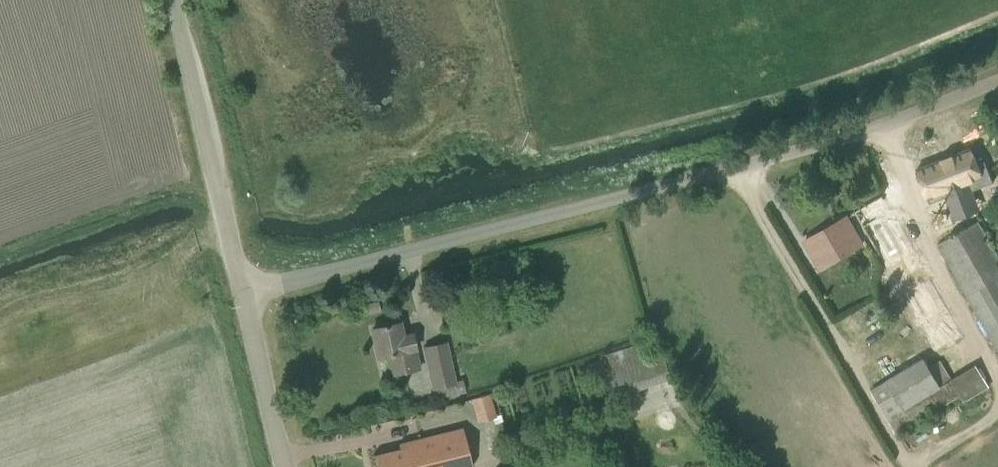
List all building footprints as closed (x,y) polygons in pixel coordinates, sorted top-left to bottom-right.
[(971,148),(918,169),(931,202),(970,187),(968,181),(969,181),(972,183),(977,181),(978,177),(982,176),(971,148)] [(855,212),(936,351),(963,335),(893,213),(883,196),(855,212)] [(805,241),(821,269),(862,245),(846,217),(805,241)] [(978,222),(938,244),(997,348),(994,350),(997,357),(997,257),(978,222)] [(508,274),(506,281),(510,286),(516,287),(521,283),(522,278),(519,272),(513,271),(508,274)] [(379,301),(367,304),(369,314),(381,312),(379,301)] [(391,355),(396,374),(421,368),(413,334),(403,336),(400,322),(373,329),(380,357),(391,355)] [(607,354),(620,395),(672,379),(664,354),(652,358),(647,341),(607,354)] [(434,389),(437,400),(466,394),(462,378),(454,380),(446,342),(423,347),(433,390),(434,389)] [(871,390),(895,433),(961,396),(964,402),(989,388),(976,365),(951,379),(941,361),(930,368),(925,359),(871,390)] [(471,400),(478,423),(496,417),(489,394),(471,400)] [(374,456),(377,466),(468,466),(473,466),(464,429),(400,444),(401,449),(394,451),(374,456)]
